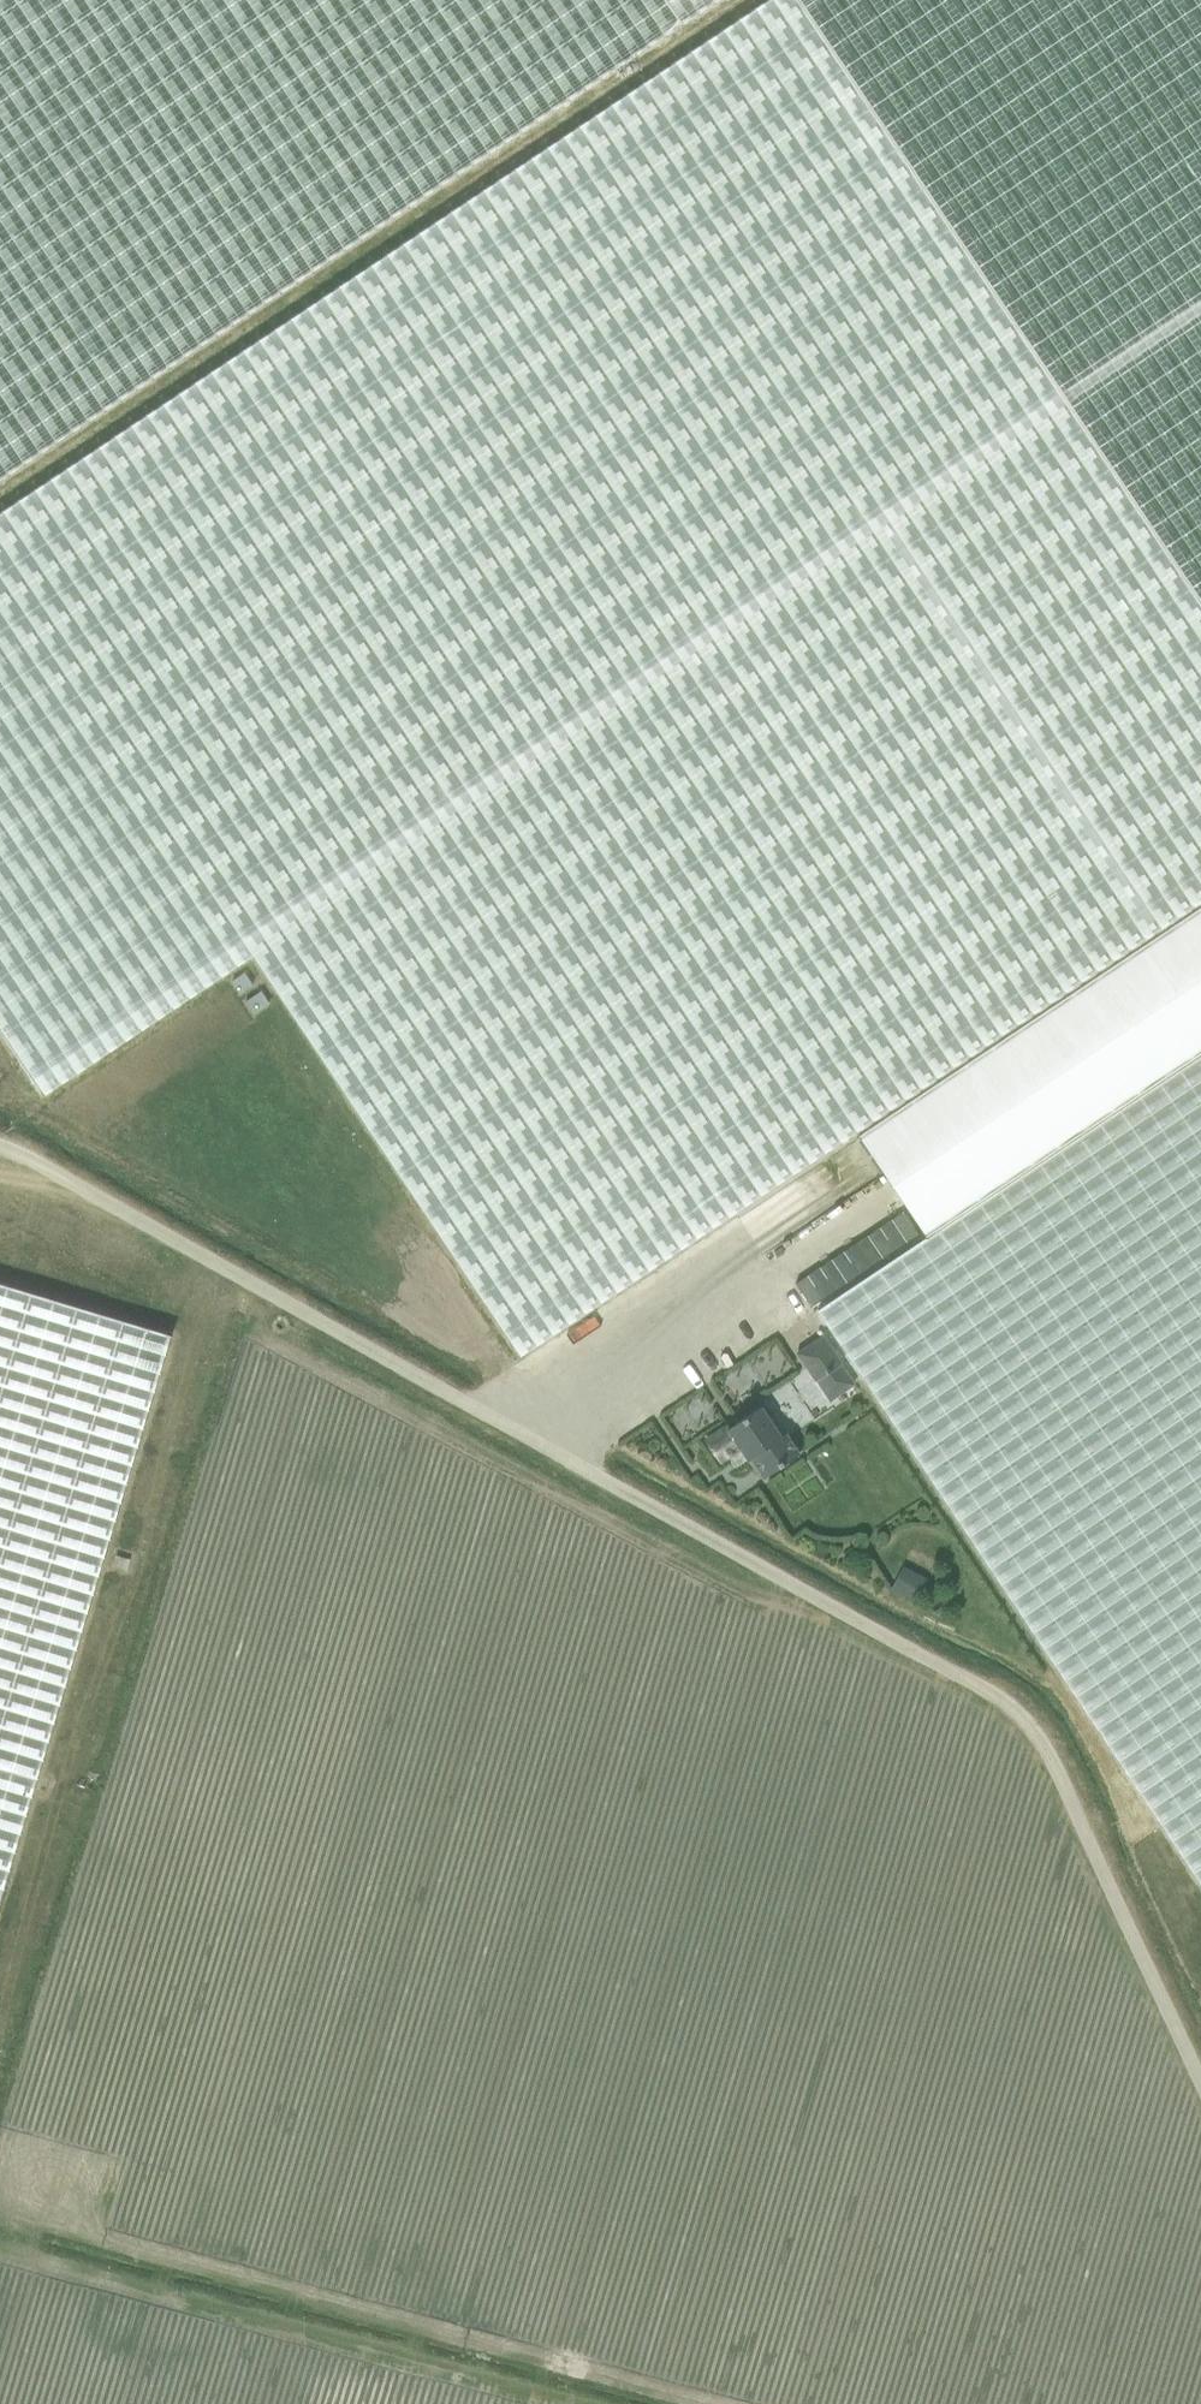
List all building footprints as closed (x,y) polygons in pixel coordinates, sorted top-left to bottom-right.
[(0,496),(0,1047),(29,1091),(236,955),(505,1361),(851,1133),(918,1235),(801,1312),(1200,1915),(1200,0),(749,0),(0,496)] [(740,0),(0,0),(0,485),(740,0)] [(180,1327),(0,1274),(0,1928),(180,1327)] [(755,1478),(791,1454),(757,1401),(695,1441),(711,1464),(729,1453),(738,1467),(745,1463),(755,1478)] [(914,1569),(901,1589),(924,1603),(936,1583),(914,1569)]
